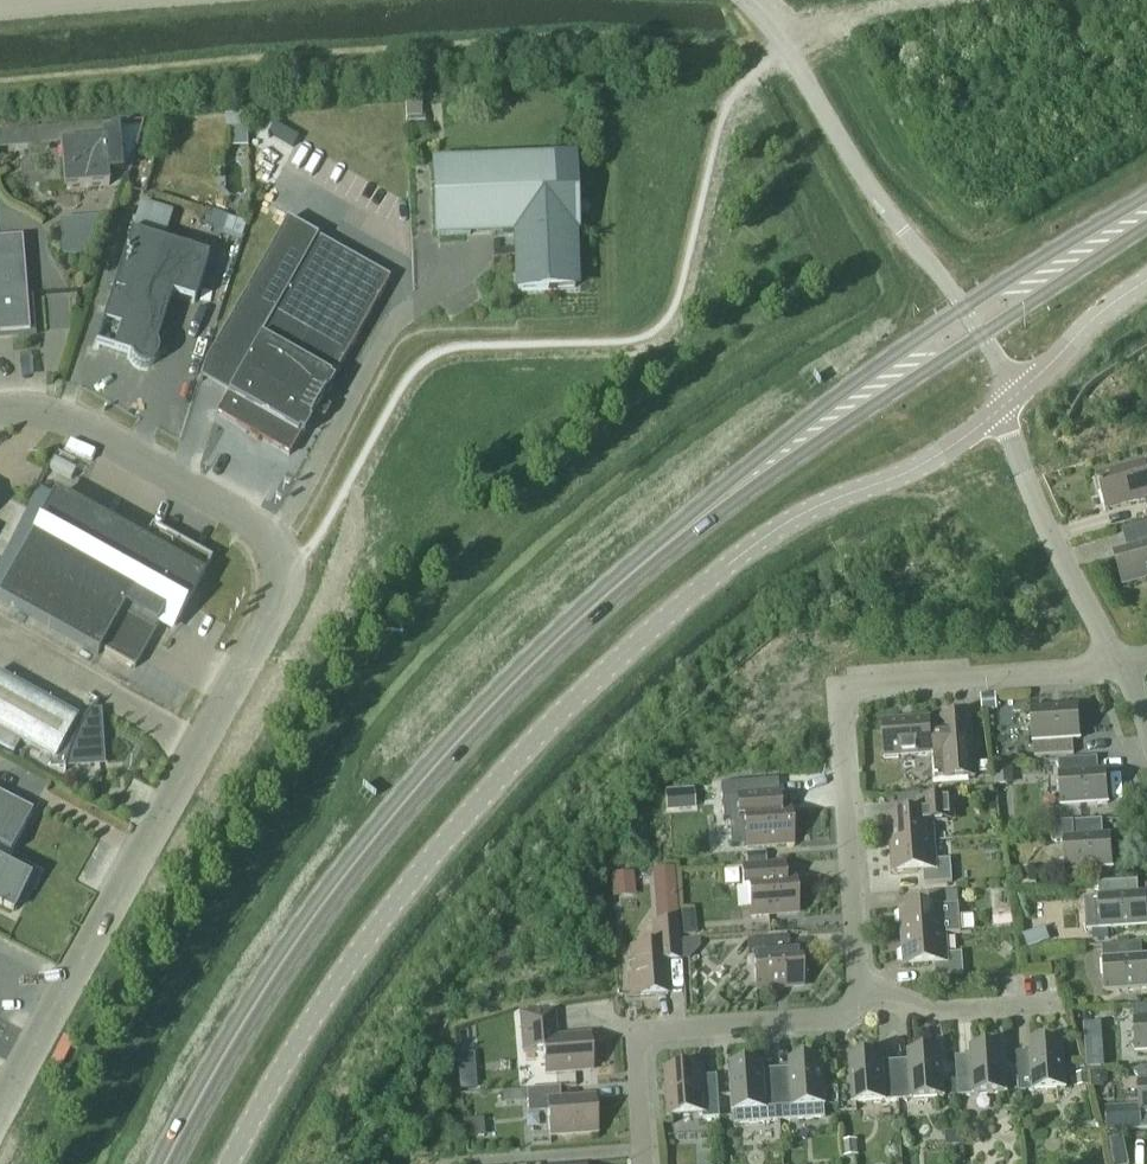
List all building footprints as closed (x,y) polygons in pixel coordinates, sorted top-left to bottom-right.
[(407,104),(407,122),(409,122),(422,122),(422,104),(407,104)] [(426,133),(426,122),(422,122),(409,122),(409,133),(426,133)] [(64,190),(109,186),(107,162),(121,161),(118,128),(102,129),(103,141),(60,145),(64,190)] [(518,290),(575,288),(572,231),(575,231),(572,160),(435,166),(438,237),(516,233),(518,290)] [(208,211),(204,225),(222,231),(226,217),(208,211)] [(235,382),(217,414),(289,456),(300,435),(303,437),(310,424),(308,423),(313,415),(315,416),(322,404),(320,402),(324,394),(327,396),(334,383),(331,382),(378,301),(390,280),(293,224),(288,221),(205,365),(235,382)] [(95,348),(131,359),(131,360),(133,363),(134,364),(135,365),(136,366),(138,367),(140,368),(142,368),(145,369),(149,368),(152,366),(154,364),(155,363),(156,361),(157,359),(158,357),(158,355),(158,352),(157,350),(157,349),(156,347),(171,298),(193,305),(208,259),(130,235),(95,348)] [(29,333),(22,238),(0,240),(0,335),(29,333)] [(1145,463),(1096,477),(1105,509),(1145,498),(1146,506),(1146,471),(1145,463)] [(212,560),(152,526),(140,547),(53,498),(0,593),(0,601),(98,655),(101,650),(134,669),(162,619),(174,626),(212,560)] [(1122,531),(1127,551),(1117,553),(1126,583),(1146,578),(1146,524),(1122,531)] [(54,761),(54,765),(65,765),(64,770),(63,775),(62,780),(62,785),(63,786),(63,780),(64,775),(65,770),(66,765),(100,762),(97,715),(87,716),(88,714),(97,703),(88,714),(81,723),(77,721),(78,719),(0,676),(0,731),(54,761)] [(995,695),(981,696),(982,710),(996,709),(995,695)] [(1073,740),(1080,739),(1078,708),(1031,711),(1033,742),(1034,757),(1074,754),(1073,740)] [(933,781),(974,778),(970,716),(954,718),(953,712),(946,713),(946,718),(941,718),(942,723),(930,724),(930,719),(882,723),(885,758),(931,754),(933,781)] [(1061,806),(1108,803),(1106,772),(1098,772),(1097,758),(1058,760),(1061,806)] [(988,762),(978,763),(979,773),(989,772),(988,762)] [(1014,786),(1013,767),(994,768),(995,786),(1014,786)] [(777,781),(721,785),(722,800),(736,799),(778,796),(777,781)] [(679,791),(664,792),(666,809),(680,808),(679,791)] [(5,851),(10,854),(32,812),(0,795),(0,861),(5,851)] [(745,846),(792,843),(790,811),(779,812),(778,796),(736,799),(738,816),(743,816),(745,846)] [(889,816),(891,845),(933,842),(932,823),(948,822),(946,798),(918,800),(919,814),(889,816)] [(1065,871),(1112,868),(1110,837),(1103,837),(1102,820),(1050,823),(1051,842),(1064,842),(1065,871)] [(933,842),(891,845),(893,873),(923,871),(924,885),(952,883),(950,860),(935,861),(933,842)] [(746,854),(746,866),(765,865),(764,853),(746,854)] [(750,915),(797,912),(795,880),(784,881),(783,864),(741,867),(742,885),(748,884),(750,915)] [(13,911),(29,880),(0,865),(0,905),(13,911)] [(1020,870),(1022,885),(1037,884),(1035,868),(1020,870)] [(657,871),(660,924),(678,923),(675,870),(657,871)] [(1138,895),(1137,881),(1098,883),(1099,897),(1084,898),(1086,930),(1093,930),(1101,929),(1109,929),(1146,926),(1146,914),(1146,895),(1138,895)] [(900,910),(902,938),(945,935),(944,916),(959,915),(957,892),(929,894),(930,908),(900,910)] [(992,911),(994,928),(1013,926),(1011,908),(992,911)] [(668,994),(665,961),(681,961),(678,923),(653,924),(654,948),(632,950),(633,976),(629,976),(631,997),(668,994)] [(696,933),(695,926),(683,927),(684,935),(696,933)] [(1101,929),(1093,930),(1093,940),(1109,939),(1109,929),(1101,929)] [(902,938),(905,967),(934,965),(935,978),(964,976),(962,953),(946,954),(945,935),(902,938)] [(755,989),(802,985),(800,954),(789,954),(788,938),(746,941),(748,958),(753,958),(755,989)] [(1146,989),(1146,958),(1142,958),(1141,943),(1102,946),(1105,992),(1146,989)] [(1146,1052),(1146,1006),(1133,1006),(1136,1053),(1146,1052)] [(555,1040),(553,1011),(520,1013),(522,1052),(543,1051),(545,1074),(592,1070),(589,1038),(555,1040)] [(1019,1092),(1065,1089),(1062,1042),(1030,1044),(1031,1052),(1016,1053),(1019,1092)] [(971,1056),(955,1057),(958,1096),(1005,1093),(1002,1046),(971,1048),(971,1056)] [(895,1062),(898,1100),(943,1097),(940,1050),(909,1053),(909,1061),(895,1062)] [(1086,1054),(1087,1069),(1103,1068),(1102,1052),(1086,1054)] [(884,1101),(898,1100),(895,1062),(882,1062),(881,1054),(850,1057),(853,1104),(884,1101)] [(472,1055),(458,1056),(460,1088),(475,1087),(472,1055)] [(776,1070),(780,1120),(825,1117),(821,1059),(789,1061),(790,1069),(776,1070)] [(780,1120),(776,1070),(763,1071),(762,1063),(731,1065),(735,1123),(780,1120)] [(703,1119),(720,1118),(717,1076),(700,1077),(700,1067),(668,1069),(672,1116),(702,1114),(703,1119)] [(1137,1069),(1139,1105),(1106,1107),(1107,1134),(1146,1131),(1146,1068),(1137,1069)] [(1087,1073),(1077,1074),(1078,1087),(1088,1086),(1087,1073)] [(549,1136),(596,1132),(594,1100),(560,1102),(559,1088),(526,1090),(526,1089),(504,1091),(505,1103),(526,1102),(527,1114),(548,1113),(549,1136)] [(1124,1138),(1108,1141),(1112,1163),(1129,1163),(1124,1138)] [(858,1158),(857,1140),(843,1141),(844,1158),(858,1158)]
